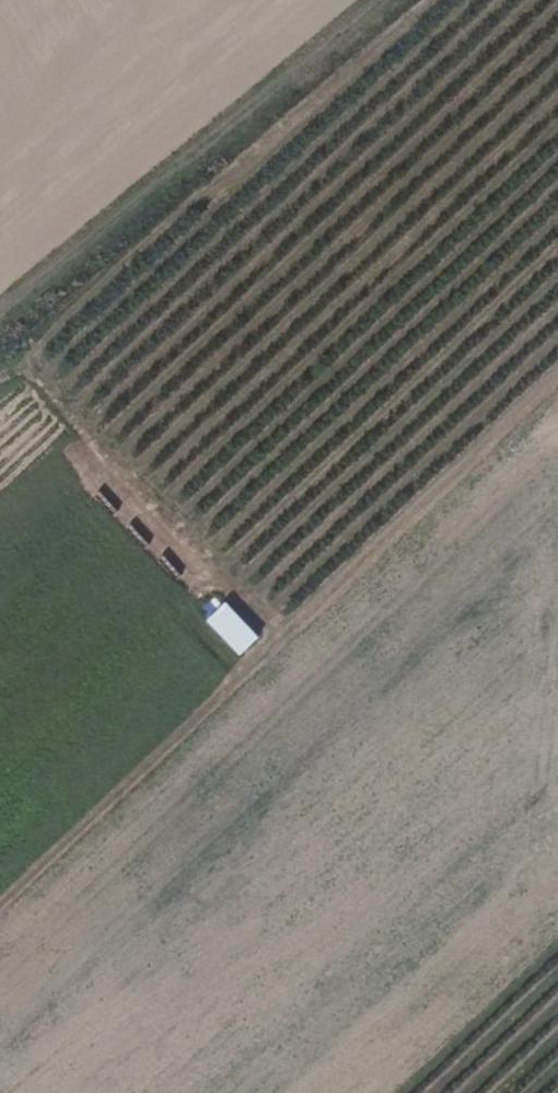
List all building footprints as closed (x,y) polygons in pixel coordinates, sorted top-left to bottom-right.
[(227,603),(207,621),(240,657),(260,639),(227,603)]
